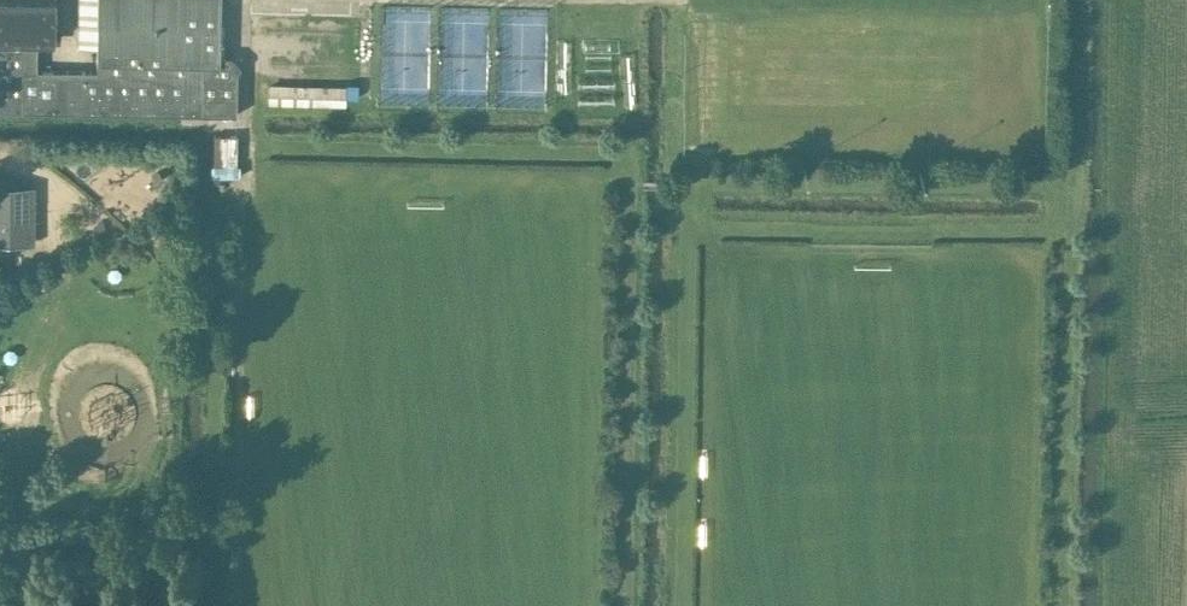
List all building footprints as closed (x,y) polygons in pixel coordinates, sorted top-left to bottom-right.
[(237,114),(238,69),(238,64),(231,58),(227,58),(227,57),(220,57),(222,0),(99,0),(98,70),(38,69),(38,40),(56,40),(56,0),(0,0),(0,110),(237,114)] [(232,150),(213,149),(212,173),(232,174),(232,150)] [(0,185),(0,240),(32,240),(33,185),(0,185)]
